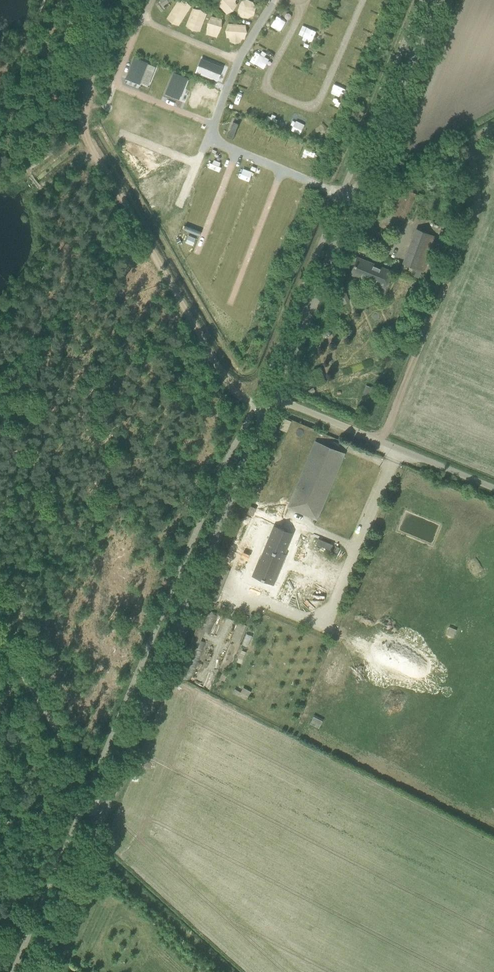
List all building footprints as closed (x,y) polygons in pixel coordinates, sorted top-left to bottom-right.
[(201,0),(193,0),(190,2),(195,8),(203,2),(201,0)] [(141,102),(138,95),(129,99),(132,106),(141,102)] [(182,116),(174,115),(173,125),(181,126),(182,116)] [(152,145),(147,139),(139,145),(144,151),(152,145)] [(197,142),(190,145),(194,154),(202,151),(197,142)] [(176,173),(170,168),(164,176),(170,181),(176,173)] [(250,225),(244,220),(237,227),(243,233),(250,225)] [(424,271),(437,238),(416,229),(402,263),(424,271)] [(277,243),(270,241),(267,251),(275,253),(277,243)] [(220,251),(215,244),(207,250),(212,257),(220,251)] [(354,274),(367,280),(379,285),(377,291),(385,294),(390,283),(387,281),(391,272),(366,261),(357,257),(351,273),(354,274)] [(226,279),(217,283),(220,290),(229,287),(226,279)] [(344,292),(338,294),(343,304),(348,301),(344,292)] [(251,301),(243,300),(241,310),(249,311),(251,301)] [(317,520),(345,453),(315,441),(287,508),(317,520)] [(247,505),(245,513),(253,515),(255,507),(247,505)] [(298,537),(280,529),(259,579),(281,589),(295,556),(291,555),(298,537)] [(233,637),(241,640),(247,624),(239,621),(233,637)] [(244,687),(241,693),(248,697),(251,690),(244,687)] [(315,714),(311,722),(320,727),(324,719),(315,714)]
